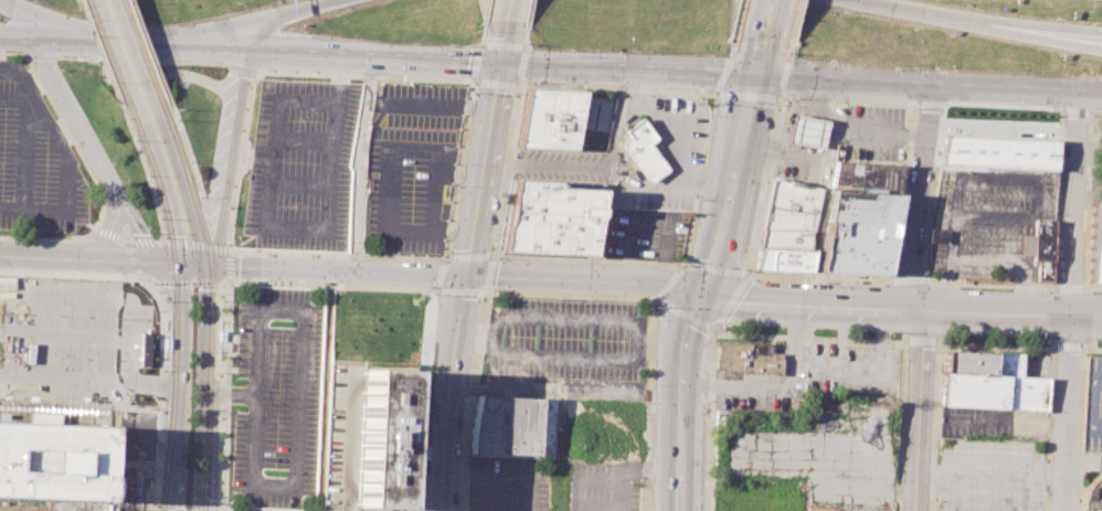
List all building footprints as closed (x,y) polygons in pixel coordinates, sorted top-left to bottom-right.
[(524,88),(584,91),(583,96),(575,149),(517,146),(524,88)] [(793,114),(828,120),(823,149),(788,142),(793,114)] [(643,119),(627,130),(632,137),(622,143),(653,183),(671,170),(650,143),(657,138),(643,119)] [(945,136),(1057,141),(1056,168),(942,163),(945,136)] [(830,191),(835,162),(903,166),(900,194),(830,191)] [(773,179),(760,248),(813,249),(823,189),(773,179)] [(506,212),(511,180),(603,183),(597,216),(506,212)] [(830,191),(900,194),(887,275),(818,272),(830,191)] [(1092,202),(1101,202),(1101,282),(1089,281),(1092,202)] [(506,212),(597,216),(590,256),(500,252),(506,212)] [(1035,220),(1053,221),(1051,281),(1037,280),(1038,262),(1034,262),(1034,256),(1022,256),(1022,235),(1035,235),(1035,220)] [(930,228),(934,228),(949,231),(947,244),(932,242),(929,242),(930,228)] [(760,248),(755,269),(810,272),(815,249),(813,249),(760,248)] [(718,342),(717,369),(721,369),(724,371),(742,372),(782,373),(783,352),(774,352),(774,343),(718,342)] [(944,351),(993,353),(993,375),(943,373),(944,351)] [(1007,376),(1021,376),(1021,354),(993,353),(993,375),(1007,376)] [(1084,356),(1101,357),(1101,451),(1081,450),(1084,356)] [(329,363),(361,364),(356,507),(322,505),(329,363)] [(404,371),(360,369),(356,507),(399,509),(404,371)] [(943,373),(942,405),(1006,408),(1007,376),(993,375),(943,373)] [(1007,376),(1006,408),(1047,409),(1048,377),(1021,376),(1007,376)] [(480,397),(471,436),(471,456),(552,457),(554,398),(480,397)] [(716,409),(728,409),(727,429),(714,429),(716,409)] [(105,499),(107,426),(0,422),(0,495),(105,499)] [(1100,464),(1100,470),(1100,475),(1085,487),(1081,491),(1080,510),(1101,510),(1101,454),(1100,454),(1100,464)]
